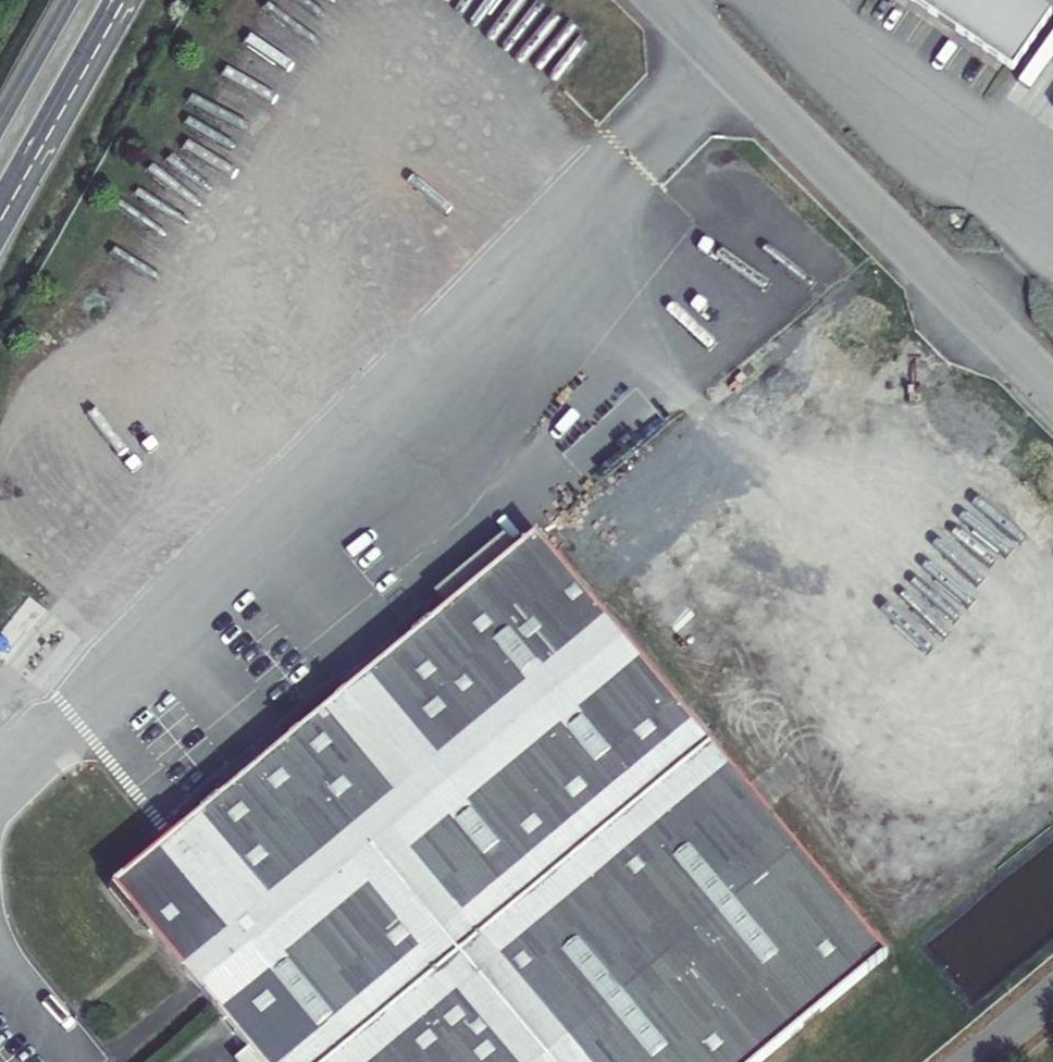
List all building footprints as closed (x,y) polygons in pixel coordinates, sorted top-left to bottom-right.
[(1010,72),(1049,15),(1052,17),(1052,0),(905,0),(1010,72)] [(537,538),(163,848),(156,848),(110,885),(108,892),(141,931),(148,932),(256,1061),(257,1061),(449,903),(481,937),(552,1007),(559,1010),(564,1011),(572,1010),(578,1007),(589,1001),(712,911),(750,939),(818,1015),(886,959),(537,538)] [(818,1015),(750,939),(712,911),(589,1001),(578,1007),(572,1010),(564,1011),(559,1010),(552,1007),(481,937),(449,903),(257,1061),(761,1061),(818,1015)]
